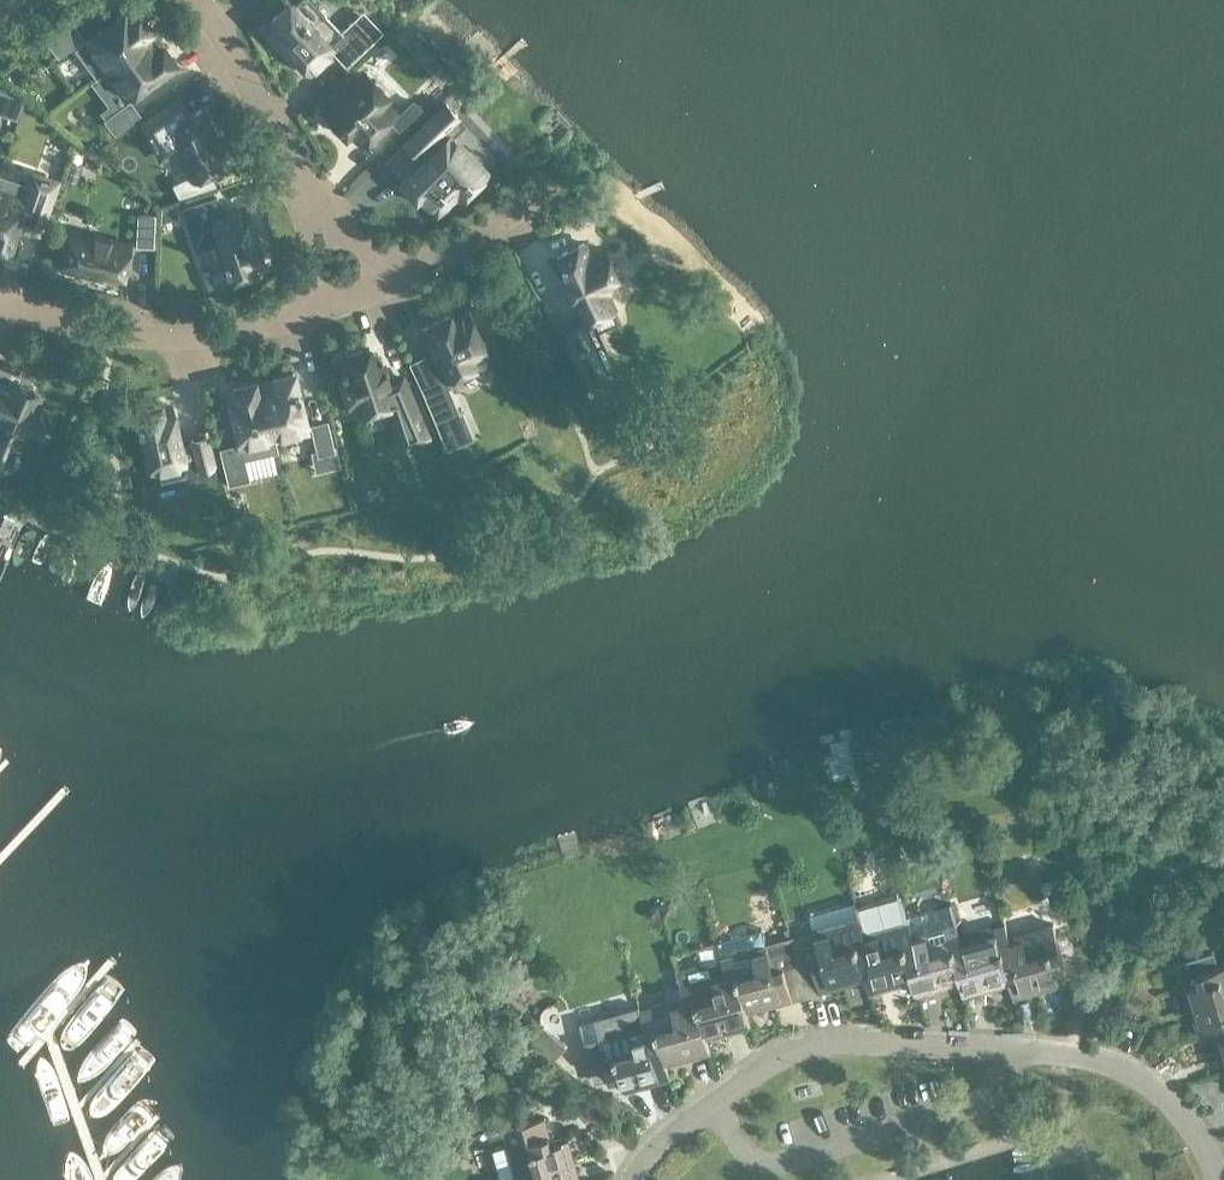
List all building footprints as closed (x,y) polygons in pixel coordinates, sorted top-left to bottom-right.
[(334,48),(289,1),(272,18),(275,21),(268,28),(310,71),(334,48)] [(132,7),(86,41),(106,69),(152,35),(149,30),(151,28),(139,11),(136,13),(132,7)] [(83,37),(73,24),(49,42),(59,54),(83,37)] [(359,31),(337,51),(348,63),(370,42),(359,31)] [(152,35),(106,69),(127,97),(175,61),(163,44),(160,46),(152,35)] [(385,73),(413,96),(420,87),(393,63),(385,73)] [(368,78),(358,67),(336,87),(347,98),(368,78)] [(378,100),(366,87),(332,119),(345,132),(340,136),(362,158),(403,118),(382,96),(378,100)] [(130,101),(106,119),(115,131),(139,114),(130,101)] [(202,108),(167,125),(194,181),(221,166),(212,148),(219,145),(202,108)] [(153,115),(129,133),(138,146),(162,128),(153,115)] [(434,115),(413,135),(423,146),(445,126),(434,115)] [(462,163),(439,138),(396,180),(412,197),(414,192),(432,211),(451,193),(454,197),(470,182),(457,168),(462,163)] [(27,197),(0,188),(0,249),(8,251),(27,197)] [(201,199),(172,208),(178,223),(206,213),(201,199)] [(48,205),(34,200),(25,227),(39,233),(48,205)] [(244,206),(212,216),(233,277),(255,270),(254,266),(263,263),(244,206)] [(154,217),(139,217),(137,246),(153,247),(154,217)] [(127,244),(68,229),(59,267),(98,276),(100,269),(119,273),(127,244)] [(590,256),(583,242),(556,254),(567,275),(560,278),(573,305),(579,302),(587,320),(614,307),(606,289),(621,282),(605,249),(590,256)] [(488,364),(465,309),(435,321),(439,327),(423,333),(440,376),(456,369),(460,376),(488,364)] [(570,313),(556,319),(569,346),(583,340),(570,313)] [(368,348),(338,356),(358,414),(395,402),(382,364),(374,366),(368,348)] [(429,366),(414,372),(426,400),(440,394),(429,366)] [(273,379),(261,383),(274,438),(309,430),(293,372),(273,376),(273,379)] [(0,383),(0,434),(24,444),(30,428),(44,434),(56,407),(35,398),(37,392),(10,380),(7,387),(0,383)] [(234,389),(227,390),(240,447),(274,438),(261,383),(254,384),(254,381),(233,386),(234,389)] [(414,395),(400,400),(409,429),(423,424),(414,395)] [(167,402),(144,407),(159,470),(192,462),(178,404),(168,406),(167,402)] [(328,425),(313,429),(319,457),(335,455),(328,425)] [(235,448),(220,451),(227,480),(242,477),(235,448)] [(211,453),(196,457),(203,486),(217,483),(211,453)] [(914,979),(915,979),(910,962),(919,960),(909,922),(903,901),(902,896),(858,909),(861,918),(865,932),(872,957),(861,960),(866,978),(870,992),(914,979)] [(791,939),(807,994),(866,978),(861,960),(872,957),(865,932),(861,918),(815,931),(815,932),(791,939)] [(962,935),(958,921),(929,929),(925,918),(909,922),(919,960),(910,962),(915,979),(914,979),(918,993),(963,981),(958,964),(969,961),(962,935)] [(1017,962),(1010,937),(1006,923),(962,935),(969,961),(958,964),(963,981),(967,995),(1011,983),(1006,965),(1017,962)] [(1006,965),(1011,983),(1015,996),(1061,983),(1056,968),(1063,966),(1066,965),(1054,924),(1051,925),(1010,937),(1017,962),(1006,965)] [(748,1011),(807,994),(791,939),(767,945),(762,927),(717,940),(722,958),(733,997),(743,994),(747,1011),(748,1011)] [(1218,967),(1216,959),(1214,952),(1178,963),(1199,1033),(1213,1029),(1212,1027),(1223,1024),(1223,965),(1218,967)] [(743,994),(733,997),(722,958),(677,970),(685,997),(692,1023),(702,1021),(707,1038),(708,1037),(752,1025),(748,1011),(747,1011),(743,994)] [(667,1064),(667,1063),(712,1051),(708,1037),(707,1038),(702,1021),(692,1023),(685,997),(641,1010),(652,1050),(662,1047),(667,1064)] [(557,1031),(576,1027),(571,1004),(552,1008),(557,1031)] [(671,1077),(667,1063),(667,1064),(662,1047),(652,1050),(641,1010),(607,1019),(605,1014),(580,1021),(586,1041),(583,1041),(593,1077),(595,1084),(602,1083),(612,1080),(611,1077),(621,1074),(625,1090),(671,1077)] [(1212,1027),(1213,1029),(1223,1065),(1223,1024),(1212,1027)] [(553,1143),(545,1116),(505,1127),(520,1179),(581,1179),(569,1138),(553,1143)]
